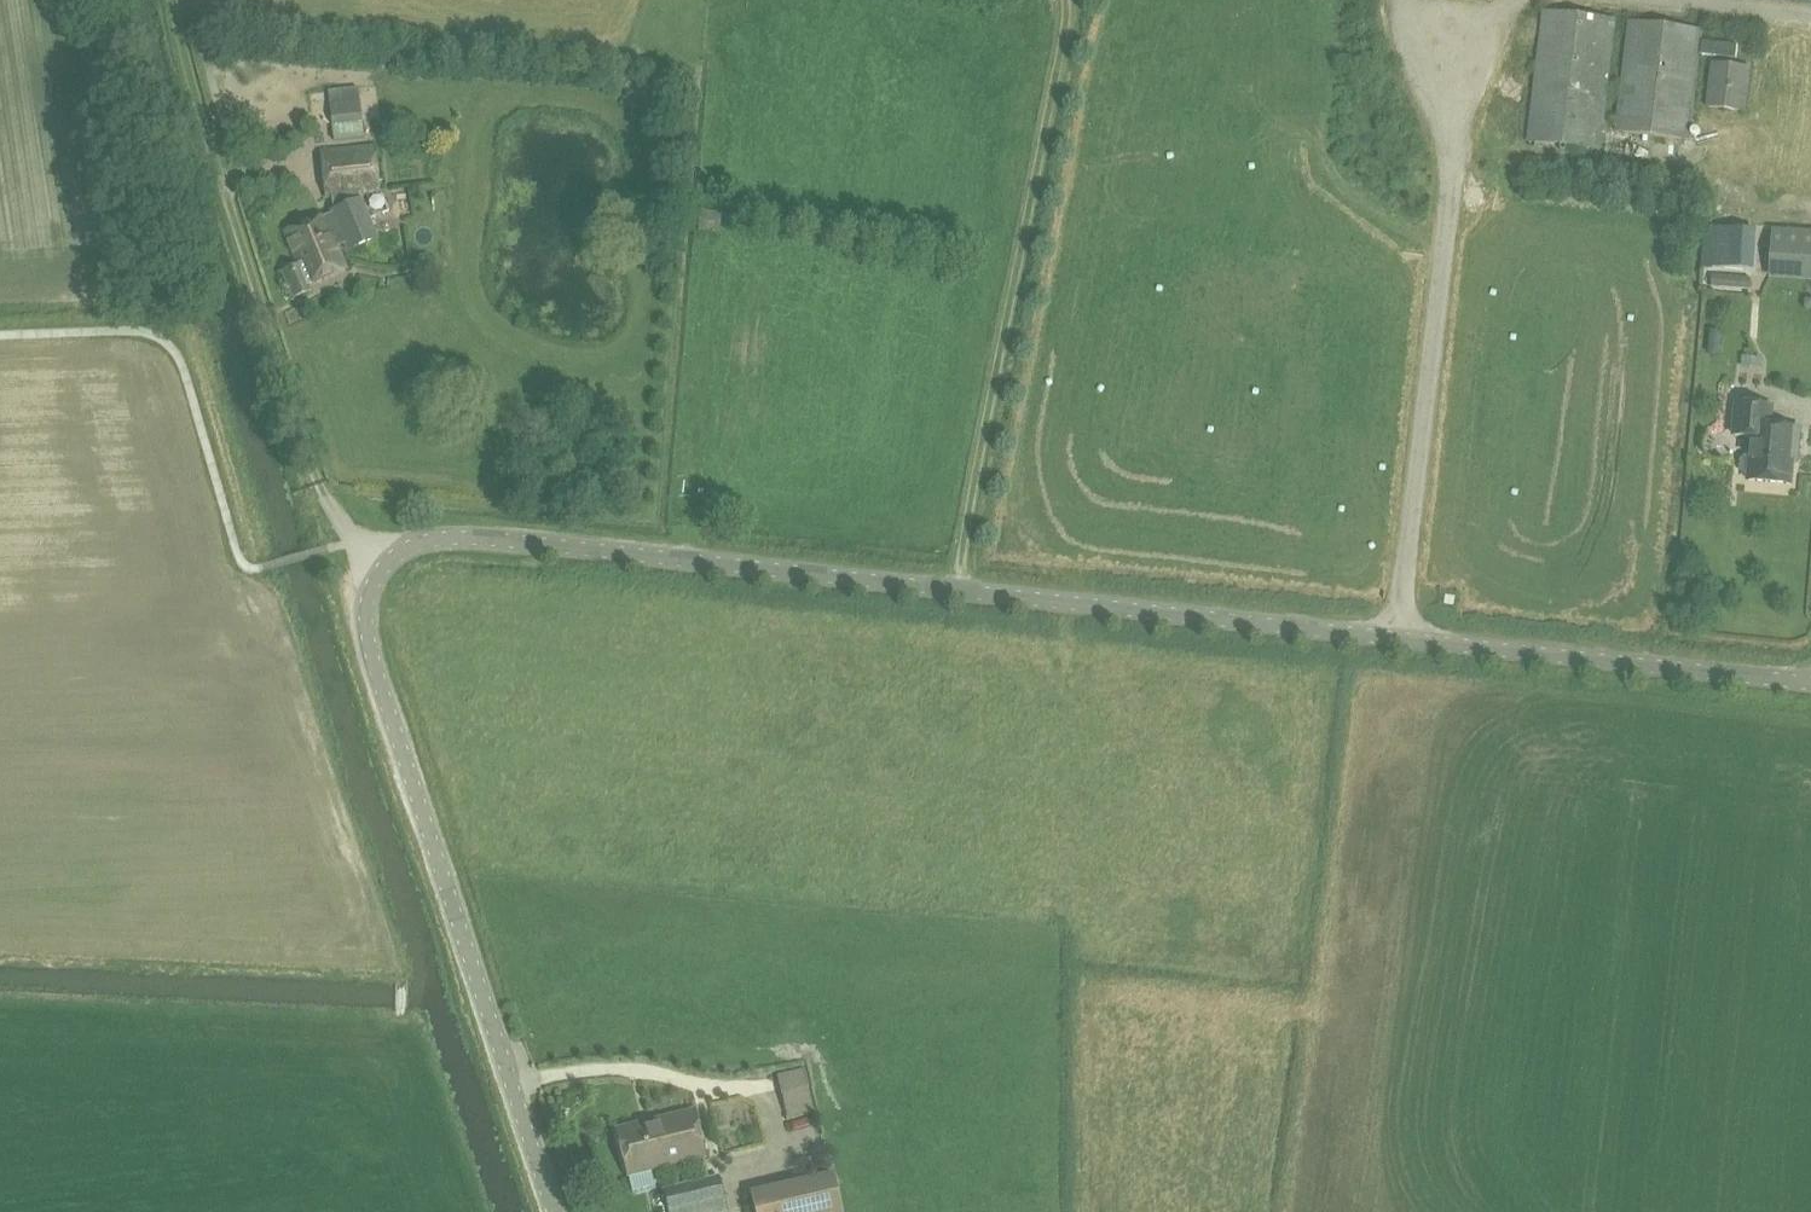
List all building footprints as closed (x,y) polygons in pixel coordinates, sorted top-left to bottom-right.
[(1601,152),(1617,20),(1542,10),(1527,143),(1601,152)] [(1690,141),(1700,55),(1702,41),(1703,30),(1628,20),(1615,132),(1690,141)] [(1702,41),(1700,55),(1736,59),(1738,45),(1702,41)] [(1706,107),(1746,112),(1752,67),(1711,62),(1706,107)] [(328,91),(329,103),(360,100),(358,88),(328,91)] [(360,100),(329,103),(332,125),(362,122),(360,100)] [(324,218),(323,215),(284,232),(298,265),(282,272),(293,298),(311,291),(308,285),(346,269),(337,247),(345,244),(347,250),(377,238),(361,200),(360,200),(359,196),(380,194),(375,143),(372,143),(372,139),(322,145),(322,149),(319,149),(325,200),(333,200),(334,211),(332,212),(333,215),(324,218)] [(700,229),(719,231),(721,212),(702,209),(700,229)] [(1713,226),(1710,268),(1754,270),(1757,229),(1713,226)] [(1773,231),(1771,256),(1810,258),(1810,234),(1773,231)] [(1749,289),(1750,278),(1713,276),(1712,286),(1749,289)] [(1760,359),(1745,357),(1744,367),(1759,368),(1760,359)] [(1744,474),(1749,474),(1749,480),(1791,484),(1794,450),(1798,450),(1800,429),(1770,426),(1772,406),(1738,403),(1735,435),(1753,437),(1751,457),(1746,456),(1742,460),(1741,470),(1744,474)] [(788,1116),(812,1110),(802,1069),(778,1075),(788,1116)] [(695,1107),(614,1127),(626,1178),(707,1158),(695,1107)] [(727,1120),(710,1125),(716,1143),(732,1137),(727,1120)] [(833,1172),(749,1192),(754,1211),(842,1211),(833,1172)] [(719,1174),(663,1188),(668,1211),(728,1211),(719,1174)]
